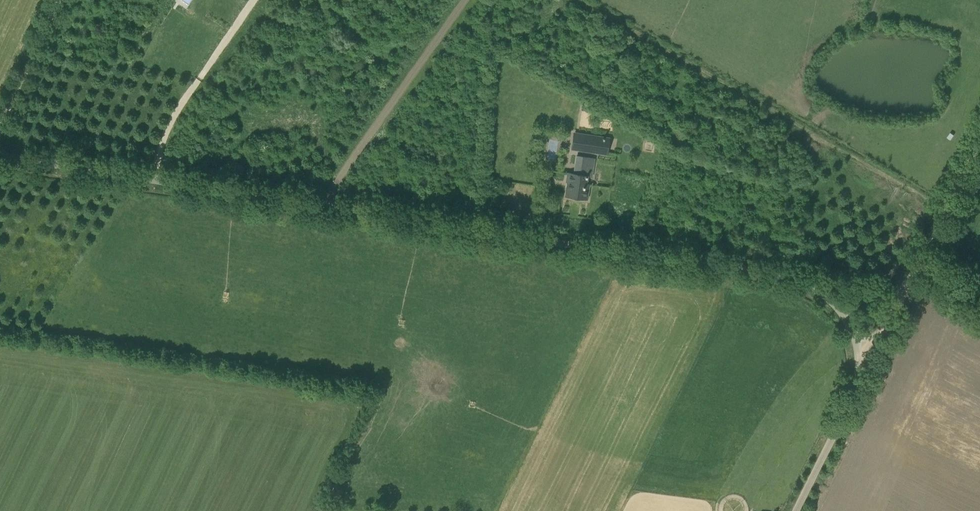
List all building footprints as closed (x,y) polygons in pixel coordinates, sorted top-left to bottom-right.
[(582,150),(598,153),(607,154),(607,152),(609,138),(585,134),(578,133),(575,149),(582,150)] [(551,141),(549,158),(557,159),(559,141),(551,141)] [(586,183),(587,176),(592,176),(594,166),(581,164),(580,175),(568,173),(567,181),(571,183),(569,194),(584,197),(588,197),(590,184),(586,183)]
